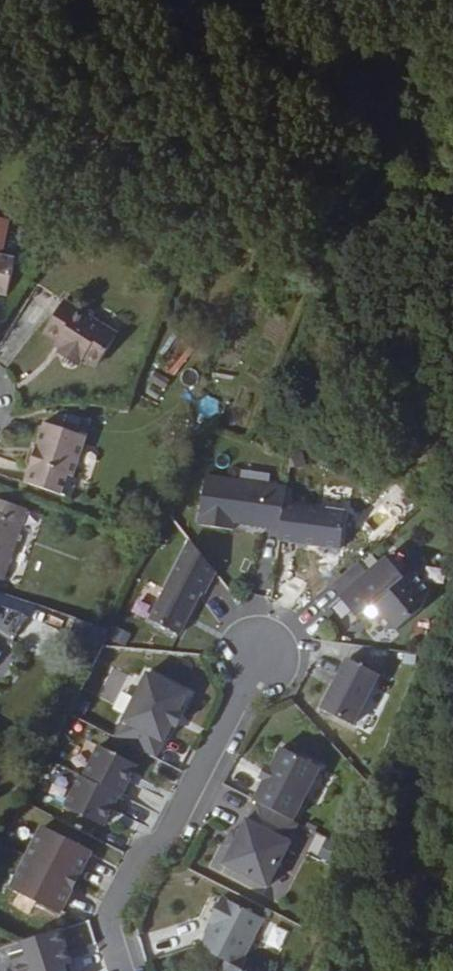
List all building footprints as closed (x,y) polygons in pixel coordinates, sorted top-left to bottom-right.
[(10,297),(17,257),(2,254),(7,230),(8,225),(0,224),(0,295),(10,297)] [(2,254),(17,257),(22,233),(7,230),(2,254)] [(65,300),(43,333),(61,346),(57,352),(80,367),(84,360),(97,369),(119,334),(65,300)] [(44,422),(24,482),(63,495),(69,475),(76,478),(89,436),(44,422)] [(207,476),(199,525),(233,530),(234,523),(280,530),(284,507),(287,488),(207,476)] [(0,500),(0,580),(4,581),(28,510),(0,500)] [(345,514),(284,507),(280,530),(278,543),(341,550),(345,514)] [(218,573),(188,540),(148,617),(181,636),(201,593),(207,596),(218,573)] [(395,551),(387,557),(401,574),(408,567),(395,551)] [(359,562),(332,584),(341,595),(340,597),(357,618),(367,609),(377,621),(379,619),(388,630),(396,631),(421,610),(429,591),(413,571),(404,578),(401,574),(387,557),(368,573),(359,562)] [(0,647),(0,664),(8,653),(0,647)] [(383,677),(345,658),(320,710),(358,728),(383,677)] [(190,693),(147,673),(119,724),(123,726),(116,738),(157,759),(171,730),(175,732),(184,714),(180,711),(190,693)] [(137,765),(99,747),(84,778),(120,795),(123,796),(137,765)] [(259,802),(294,820),(320,769),(280,749),(271,768),(267,766),(260,779),(264,781),(254,800),(259,802)] [(106,827),(120,795),(84,778),(81,777),(66,807),(106,827)] [(247,820),(225,865),(269,887),(291,843),(289,842),(298,824),(299,823),(294,820),(259,802),(249,821),(247,820)] [(94,852),(40,826),(22,859),(77,887),(94,852)] [(62,919),(77,887),(22,859),(6,891),(62,919)] [(214,924),(201,948),(225,961),(239,968),(264,919),(223,898),(214,915),(217,916),(214,924)] [(60,930),(20,942),(30,970),(38,970),(70,961),(60,930)] [(70,961),(38,970),(69,970),(68,967),(72,966),(70,961)] [(225,961),(220,970),(245,970),(239,968),(225,961)]
